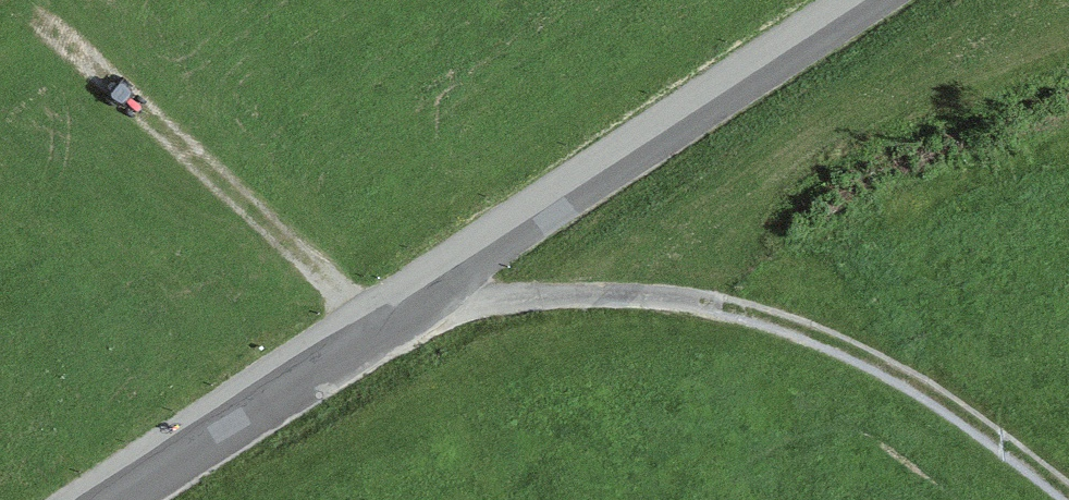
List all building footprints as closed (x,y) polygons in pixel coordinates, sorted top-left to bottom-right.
[(23,0),(0,0),(0,18),(23,0)]
